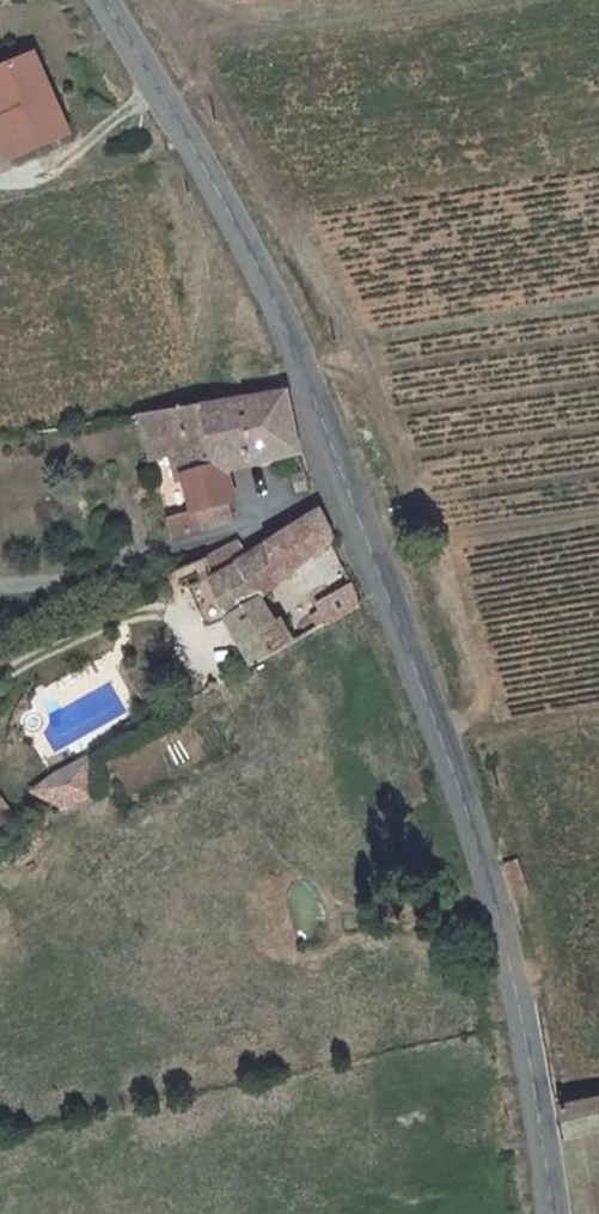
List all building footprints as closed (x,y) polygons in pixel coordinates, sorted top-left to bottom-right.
[(0,168),(51,147),(20,66),(0,73),(0,166),(0,168)] [(284,393),(148,412),(157,454),(175,451),(197,527),(230,517),(215,466),(302,451),(284,393)] [(314,486),(308,469),(297,473),(304,490),(314,486)] [(246,554),(207,577),(189,589),(212,627),(229,615),(264,594),(332,534),(322,507),(248,557),(246,554)] [(204,560),(207,577),(246,554),(238,540),(204,560)] [(361,608),(353,588),(320,606),(330,625),(361,608)] [(229,615),(256,664),(292,644),(264,594),(229,615)] [(88,753),(39,779),(58,813),(107,786),(88,753)] [(15,816),(0,799),(0,829),(15,816)] [(518,862),(505,865),(512,897),(525,894),(518,862)] [(556,1106),(579,1213),(598,1213),(598,1141),(597,1131),(598,1131),(598,1097),(556,1106)]
